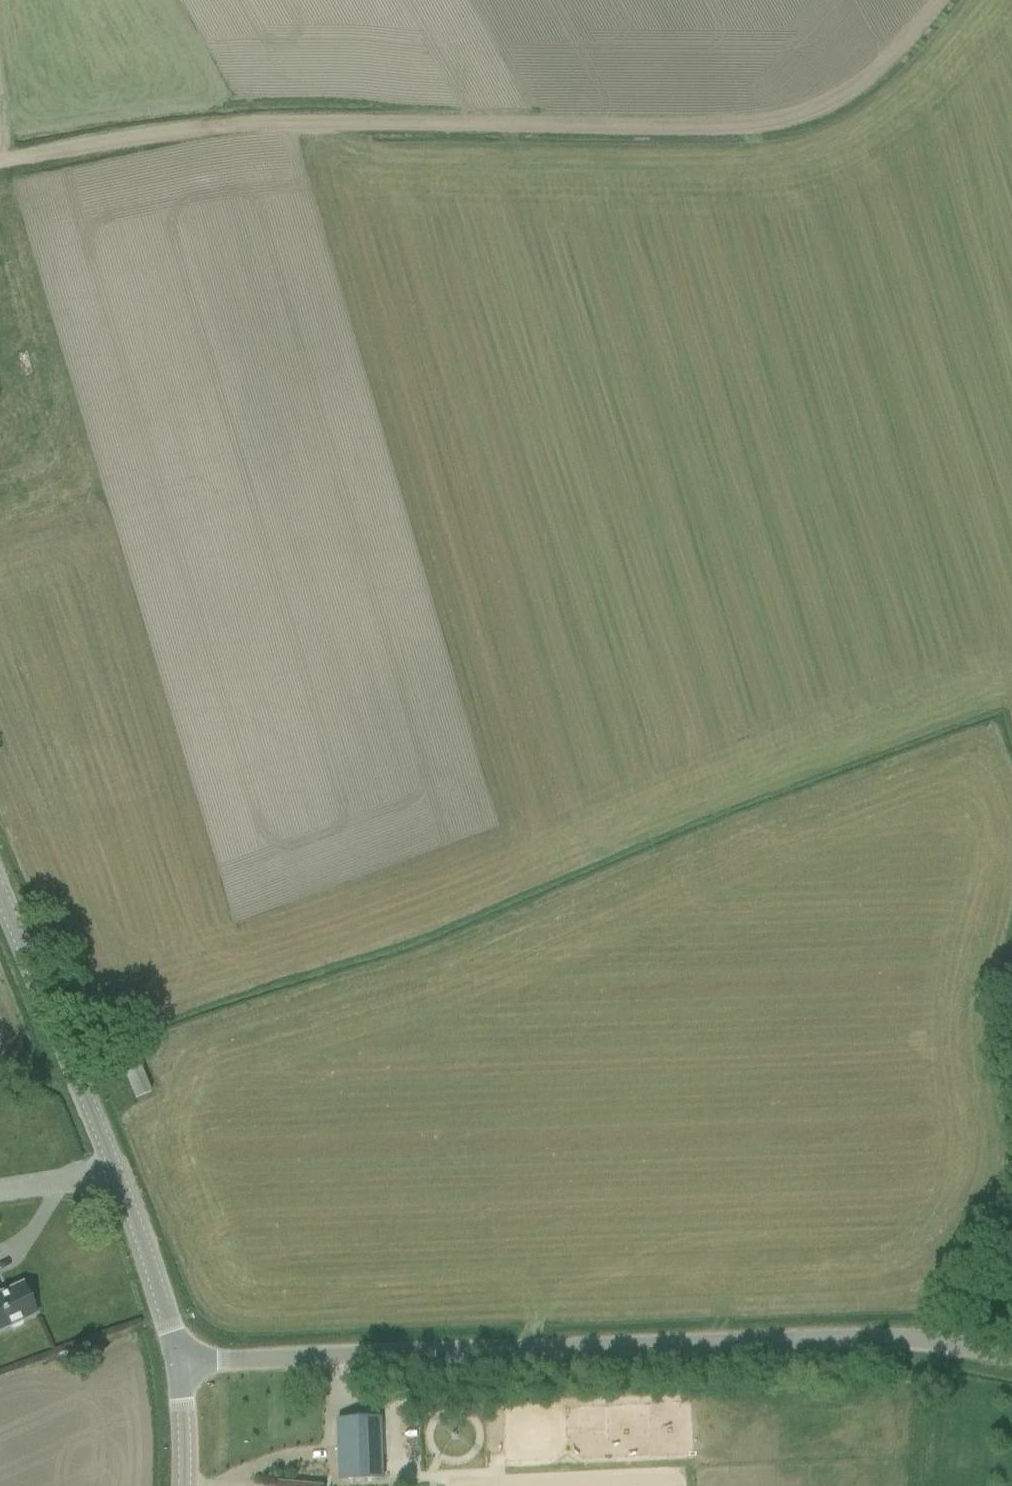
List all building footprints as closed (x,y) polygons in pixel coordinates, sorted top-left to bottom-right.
[(150,1092),(139,1067),(125,1073),(135,1098),(150,1092)] [(9,1329),(12,1331),(21,1327),(21,1323),(37,1315),(23,1283),(0,1293),(0,1333),(9,1329)] [(340,1472),(382,1470),(380,1418),(338,1419),(340,1472)]
